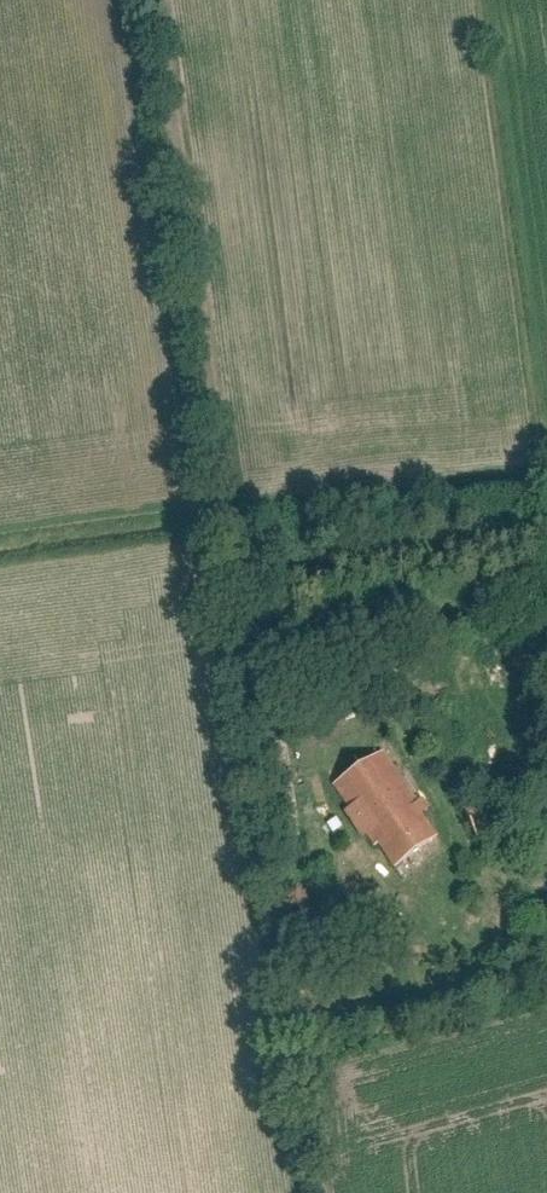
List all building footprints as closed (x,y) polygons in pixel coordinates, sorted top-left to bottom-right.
[(379,755),(338,783),(391,860),(432,832),(379,755)]
